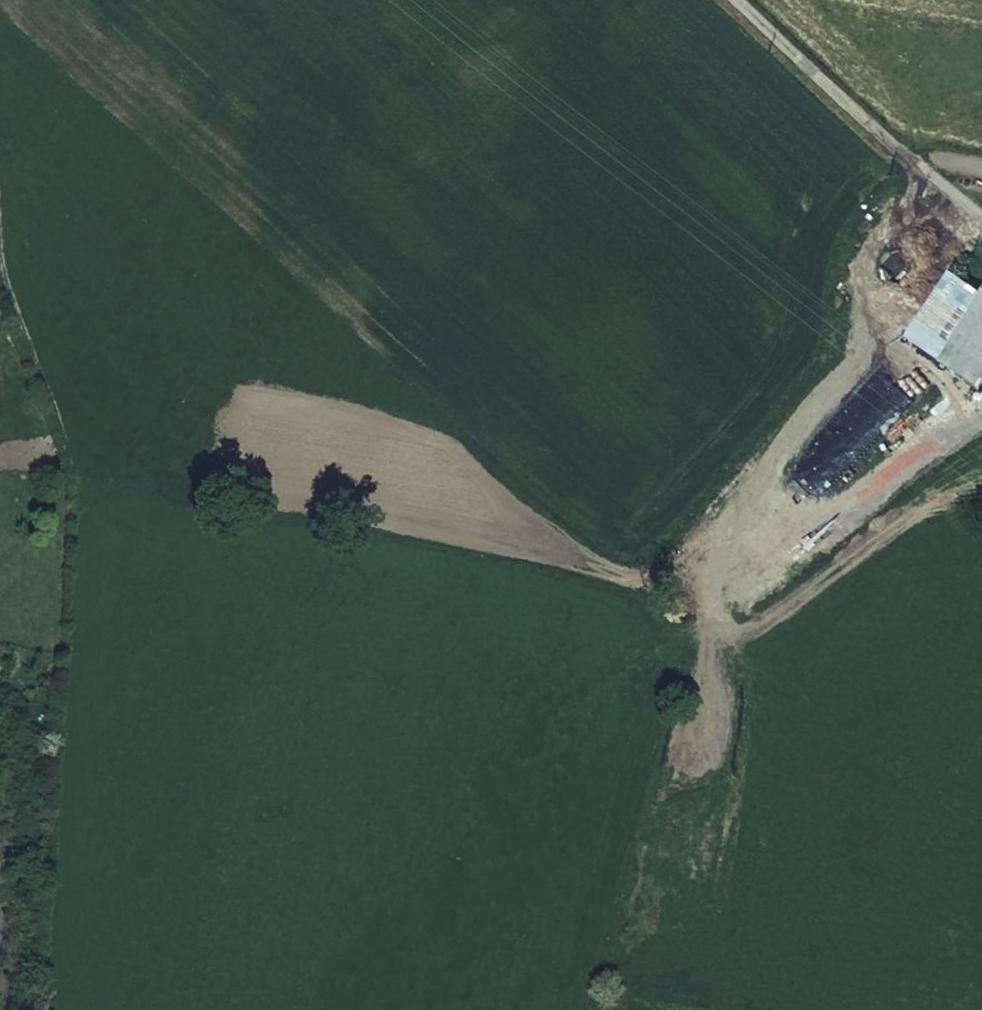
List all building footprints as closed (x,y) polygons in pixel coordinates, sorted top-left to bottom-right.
[(981,249),(959,277),(950,272),(907,336),(981,390),(981,250),(981,249)]
